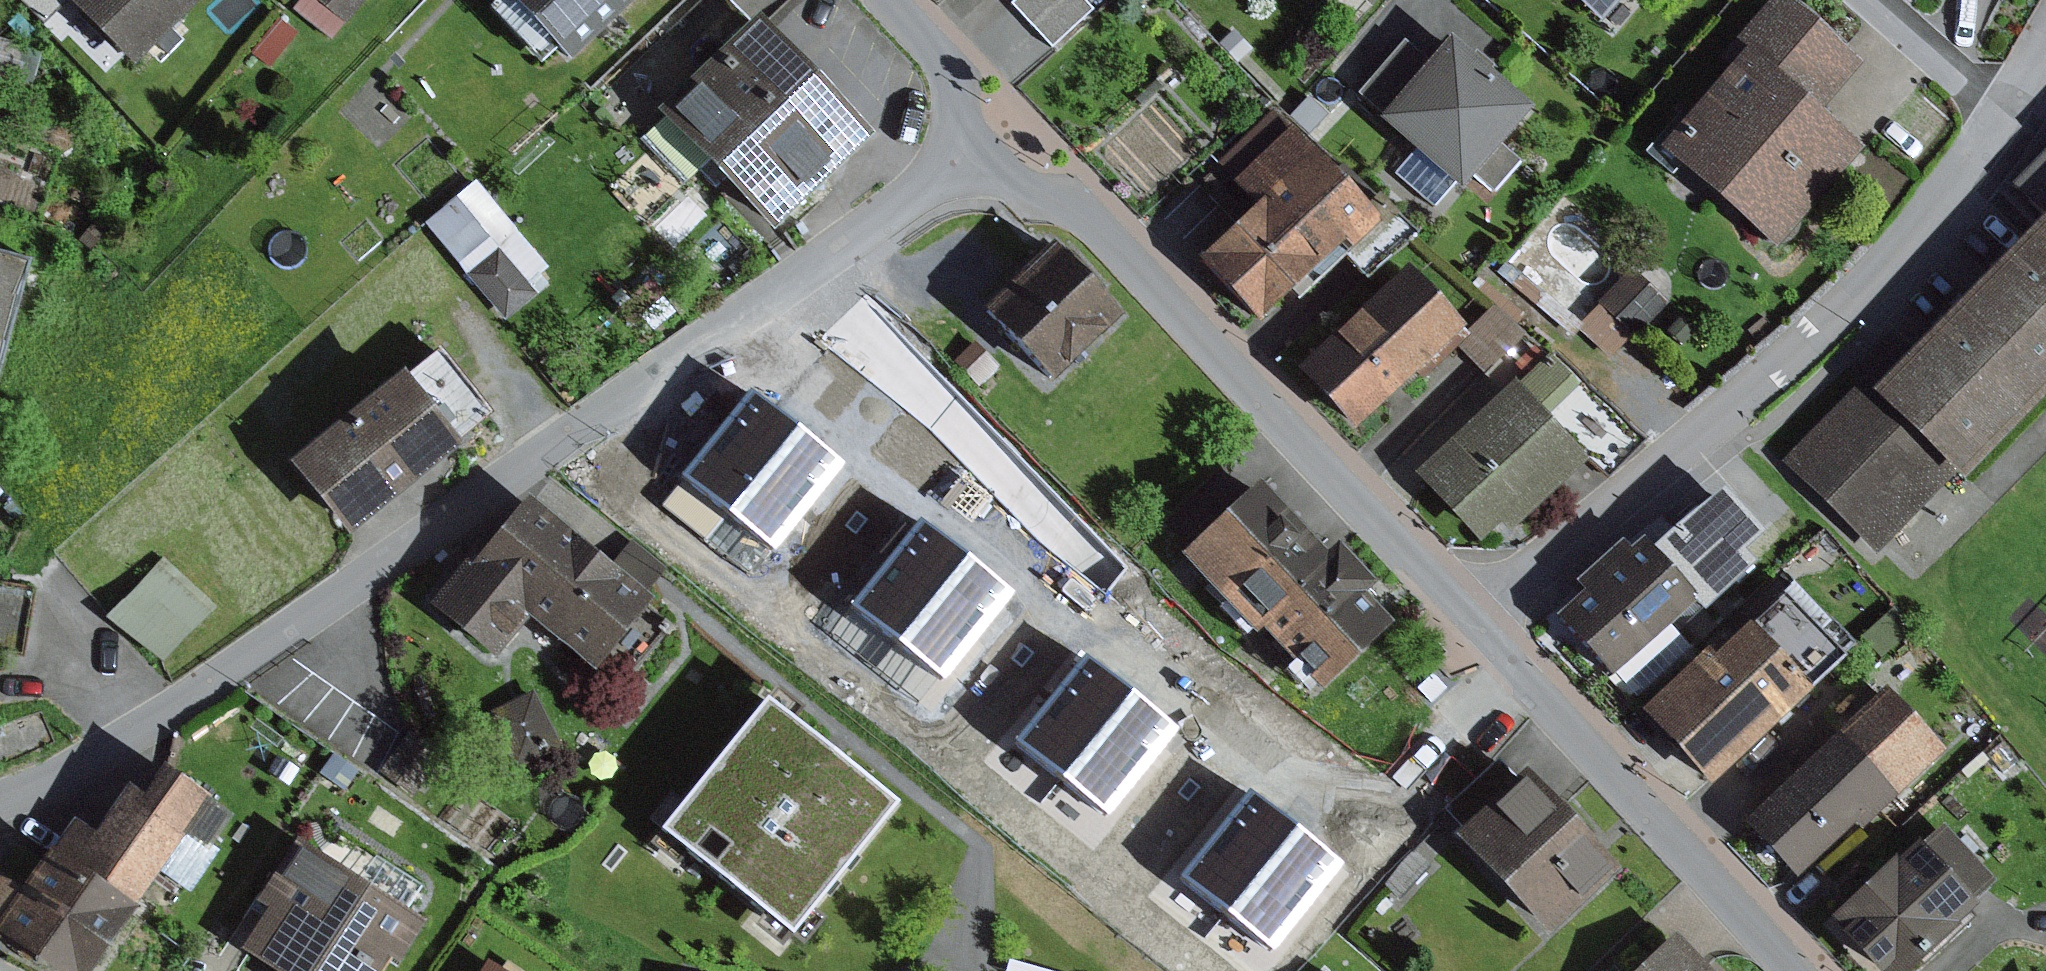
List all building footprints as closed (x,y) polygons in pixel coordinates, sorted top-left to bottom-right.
[(36,17),(54,0),(19,0),(36,17)] [(133,66),(200,0),(67,0),(133,66)] [(291,10),(331,41),(363,0),(299,0),(291,10)] [(569,64),(637,0),(508,0),(569,64)] [(1009,4),(1051,49),(1093,10),(1084,0),(1013,0),(1009,4)] [(1599,22),(1619,0),(1573,0),(1599,22)] [(1744,49),(1819,113),(1861,64),(1787,0),(1768,0),(1733,40),(1744,49)] [(753,15),(653,111),(661,119),(641,138),(685,183),(705,164),(772,233),(871,138),(753,15)] [(1382,116),(1378,122),(1414,152),(1394,176),(1433,209),(1453,186),(1460,192),(1472,178),(1500,145),(1531,108),(1448,39),(1429,62),(1382,116)] [(1382,116),(1429,62),(1403,40),(1356,94),(1382,116)] [(1819,113),(1744,49),(1657,150),(1774,251),(1862,150),(1819,113)] [(1250,207),(1194,260),(1255,325),(1288,294),(1296,303),(1343,259),(1365,282),(1413,237),(1375,196),(1364,206),(1290,128),(1229,185),(1250,207)] [(1500,145),(1472,178),(1491,195),(1520,162),(1500,145)] [(2045,209),(2045,152),(2014,184),(2042,212),(2045,209)] [(554,280),(473,183),(423,226),(504,322),(554,280)] [(2042,212),(1867,393),(1860,385),(1784,461),(1876,553),(1953,477),(1959,483),(2045,397),(2045,209),(2042,212)] [(1053,246),(983,312),(1051,383),(1121,317),(1053,246)] [(26,260),(0,252),(0,355),(26,260)] [(1406,266),(1293,369),(1351,432),(1415,374),(1421,381),(1456,348),(1470,336),(1467,331),(1406,266)] [(1597,305),(1575,327),(1607,359),(1632,334),(1634,337),(1668,304),(1631,267),(1595,303),(1597,305)] [(1490,308),(1467,331),(1470,336),(1456,348),(1481,373),(1503,352),(1505,356),(1524,334),(1490,308)] [(999,369),(973,342),(953,361),(979,388),(999,369)] [(399,374),(284,465),(343,540),(459,448),(455,443),(491,415),(439,350),(403,378),(399,374)] [(1513,383),(1412,474),(1476,546),(1499,525),(1508,535),(1588,462),(1607,479),(1646,440),(1550,351),(1516,385),(1513,383)] [(772,393),(689,486),(737,528),(819,435),(772,393)] [(866,477),(819,435),(737,528),(784,569),(866,477)] [(1255,487),(1178,560),(1253,638),(1259,632),(1318,694),(1389,627),(1361,597),(1372,586),(1333,546),(1322,557),(1255,487)] [(469,555),(428,605),(493,658),(526,618),(592,673),(649,605),(641,599),(654,583),(617,553),(606,567),(524,498),(473,559),(469,555)] [(942,525),(859,618),(907,660),(989,567),(942,525)] [(1581,593),(1552,619),(1609,682),(1696,603),(1692,598),(1719,573),(1678,527),(1650,552),(1640,541),(1629,551),(1619,540),(1572,582),(1581,593)] [(629,540),(617,553),(654,583),(665,570),(629,540)] [(217,609),(162,559),(108,618),(162,668),(217,609)] [(1036,609),(989,567),(907,660),(954,701),(1036,609)] [(6,674),(7,659),(24,660),(36,588),(0,582),(0,674),(6,674)] [(1705,651),(1640,712),(1710,786),(1842,661),(1818,636),(1829,625),(1792,587),(1749,629),(1746,625),(1711,658),(1705,651)] [(1104,648),(1022,741),(1069,783),(1151,690),(1104,648)] [(1198,732),(1151,690),(1069,783),(1116,824),(1198,732)] [(562,752),(534,691),(485,714),(514,775),(562,752)] [(1883,695),(1743,826),(1794,881),(1852,827),(1858,833),(1941,756),(1883,695)] [(892,807),(763,704),(657,836),(785,939),(892,807)] [(443,758),(410,733),(380,773),(414,798),(443,758)] [(1460,830),(1451,839),(1545,939),(1618,872),(1526,774),(1518,782),(1498,760),(1443,811),(1460,830)] [(1252,763),(1170,856),(1217,898),(1300,805),(1252,763)] [(71,821),(48,854),(131,910),(157,872),(190,894),(219,852),(211,846),(231,818),(159,768),(139,797),(125,788),(92,836),(71,821)] [(1347,847),(1300,805),(1217,898),(1265,939),(1347,847)] [(1830,922),(1877,970),(1907,970),(1973,909),(1969,905),(1995,880),(1942,825),(1919,846),(1915,842),(1830,922)] [(238,953),(266,970),(376,970),(384,959),(397,967),(425,925),(407,913),(358,882),(295,840),(253,905),(264,913),(238,953)] [(44,970),(92,970),(132,911),(131,910),(48,854),(23,891),(0,881),(0,941),(44,970)] [(374,857),(358,882),(407,913),(423,889),(374,857)] [(1636,970),(1707,970),(1673,936),(1636,970)] [(484,963),(479,970),(497,970),(484,963)]
